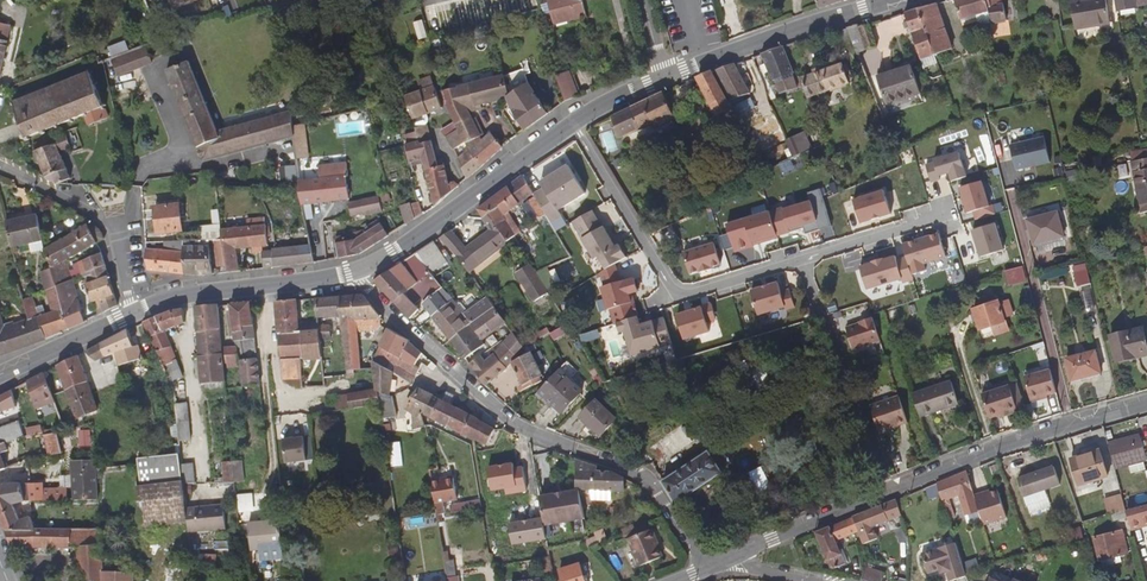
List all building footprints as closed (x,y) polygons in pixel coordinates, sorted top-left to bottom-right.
[(173,9),(197,0),(170,0),(173,9)] [(582,0),(549,0),(555,24),(586,15),(582,0)] [(847,0),(818,0),(820,9),(824,7),(847,0)] [(961,19),(990,12),(992,23),(1007,21),(1005,7),(1003,0),(956,0),(961,19)] [(1111,23),(1107,0),(1078,0),(1071,1),(1076,29),(1111,23)] [(1117,11),(1137,8),(1135,0),(1115,0),(1117,11)] [(924,7),(918,9),(935,55),(953,48),(937,3),(924,7)] [(918,9),(904,13),(921,60),(935,55),(918,9)] [(6,52),(11,25),(0,22),(0,75),(6,52)] [(870,24),(859,27),(867,49),(877,46),(870,24)] [(858,25),(847,28),(851,39),(856,52),(867,49),(859,27),(858,25)] [(851,39),(847,28),(839,31),(843,41),(851,39)] [(113,57),(131,50),(127,39),(109,46),(113,57)] [(784,46),(761,54),(765,64),(768,69),(773,81),(776,80),(779,89),(781,94),(799,88),(794,73),(784,46)] [(113,61),(119,77),(152,64),(146,48),(113,61)] [(218,131),(189,61),(166,71),(197,147),(221,138),(218,131)] [(735,63),(715,71),(731,100),(751,93),(735,63)] [(804,86),(808,98),(850,83),(843,63),(801,77),(804,86)] [(878,77),(887,104),(915,95),(921,93),(912,66),(878,77)] [(567,100),(582,95),(572,70),(557,75),(556,76),(566,101),(567,100)] [(13,101),(27,139),(86,115),(90,124),(108,117),(89,71),(13,101)] [(710,73),(698,78),(717,116),(730,110),(711,72),(710,73)] [(801,77),(794,73),(799,88),(804,86),(801,77)] [(525,131),(549,114),(529,82),(509,94),(504,75),(444,90),(448,107),(460,131),(465,142),(468,150),(458,158),(467,179),(471,175),(500,151),(503,148),(491,133),(482,140),(480,135),(484,133),(476,117),(472,119),(470,113),(482,109),(482,105),(507,98),(509,100),(515,114),(525,131)] [(447,107),(441,83),(435,85),(442,109),(447,107)] [(412,118),(412,119),(422,116),(442,109),(435,85),(406,96),(406,98),(410,110),(404,111),(406,118),(412,118)] [(1132,95),(1131,87),(1112,90),(1113,96),(1122,95),(1123,97),(1132,95)] [(616,114),(612,116),(620,139),(652,123),(654,128),(676,118),(664,92),(616,114)] [(917,100),(915,95),(887,104),(889,109),(917,100)] [(736,104),(743,120),(760,113),(753,97),(736,104)] [(292,110),(218,131),(221,138),(197,147),(204,163),(294,137),(293,126),(292,110)] [(738,122),(730,110),(717,116),(713,118),(720,133),(738,122)] [(412,119),(418,140),(428,137),(422,116),(412,119)] [(301,124),(293,126),(294,137),(296,150),(302,149),(304,149),(301,124)] [(465,142),(460,131),(449,136),(453,147),(465,142)] [(28,168),(56,184),(71,178),(61,151),(71,148),(66,134),(30,146),(21,149),(28,168)] [(1010,145),(1016,170),(1050,162),(1044,137),(1010,145)] [(797,138),(788,142),(795,158),(800,156),(805,153),(797,138)] [(436,205),(460,185),(455,181),(449,182),(445,165),(438,166),(432,141),(419,143),(419,141),(406,145),(409,160),(410,160),(422,157),(424,164),(434,206),(436,205)] [(296,150),(299,180),(305,180),(302,149),(296,150)] [(1133,161),(1146,158),(1146,149),(1131,152),(1133,161)] [(969,176),(961,152),(936,160),(936,162),(928,164),(933,181),(942,178),(941,175),(952,172),(954,180),(969,176)] [(320,178),(346,176),(348,175),(347,162),(335,163),(334,156),(321,158),(321,165),(319,165),(320,178)] [(412,167),(424,164),(422,157),(410,160),(412,167)] [(1133,161),(1142,212),(1146,211),(1146,158),(1133,161)] [(536,196),(546,214),(551,223),(562,216),(558,210),(586,194),(569,166),(541,183),(545,188),(535,194),(536,196)] [(523,175),(509,186),(520,205),(534,194),(523,175)] [(300,195),(302,205),(349,200),(346,176),(320,178),(305,180),(299,180),(300,187),(300,192),(300,195)] [(991,206),(983,181),(961,188),(969,213),(974,211),(977,220),(997,213),(994,205),(991,206)] [(509,186),(478,209),(483,218),(500,207),(517,235),(522,232),(510,212),(520,205),(509,186)] [(771,211),(778,236),(805,227),(806,230),(819,226),(816,215),(828,212),(821,189),(809,192),(811,201),(784,209),(783,207),(771,211)] [(891,214),(884,190),(854,199),(861,223),(891,214)] [(349,202),(351,215),(364,212),(364,215),(383,211),(381,203),(391,200),(389,194),(349,202)] [(546,214),(536,196),(523,206),(534,222),(546,214)] [(415,219),(422,214),(418,201),(411,203),(415,219)] [(407,224),(415,219),(411,203),(401,206),(407,224)] [(154,207),(157,234),(183,231),(180,204),(154,207)] [(452,231),(440,239),(447,244),(459,258),(469,272),(516,236),(517,235),(500,207),(483,218),(490,230),(466,248),(452,231)] [(214,240),(223,240),(222,229),(219,209),(212,210),(213,224),(201,226),(202,241),(209,240),(214,240)] [(573,222),(576,226),(595,215),(593,211),(573,222)] [(778,236),(771,211),(728,225),(736,252),(755,246),(754,245),(754,242),(764,239),(767,241),(779,237),(778,236)] [(1023,220),(1028,240),(1032,239),(1034,244),(1064,237),(1058,211),(1023,220)] [(819,226),(806,230),(807,233),(832,226),(828,212),(816,215),(819,226)] [(44,241),(42,232),(39,220),(39,215),(6,221),(12,247),(44,241)] [(576,226),(595,259),(600,257),(607,269),(616,264),(628,257),(620,244),(616,246),(604,226),(603,227),(595,215),(576,226)] [(39,220),(42,232),(49,231),(47,219),(39,220)] [(368,225),(369,227),(371,230),(381,223),(378,219),(368,225)] [(53,269),(67,261),(69,259),(98,243),(104,239),(101,229),(91,223),(88,225),(44,250),(53,269)] [(360,255),(390,235),(381,223),(371,230),(369,227),(362,230),(344,236),(333,238),(335,259),(360,255)] [(982,257),(1005,250),(996,223),(974,230),(982,257)] [(228,273),(240,272),(237,249),(268,246),(266,225),(222,229),(223,240),(227,266),(228,273)] [(947,257),(940,233),(904,244),(908,256),(913,275),(927,271),(924,264),(947,257)] [(203,276),(213,275),(209,240),(202,241),(182,241),(185,275),(189,275),(203,276)] [(227,266),(223,240),(214,240),(217,266),(227,266)] [(157,272),(185,275),(182,241),(167,242),(167,249),(146,248),(147,260),(148,271),(157,272)] [(432,244),(415,254),(431,273),(448,262),(435,242),(432,244)] [(722,264),(715,243),(684,253),(691,274),(701,271),(701,272),(713,269),(712,267),(722,264)] [(311,244),(272,249),(275,268),(314,262),(311,244)] [(103,254),(102,253),(73,265),(74,269),(70,271),(67,261),(53,269),(58,286),(73,279),(82,275),(84,274),(106,265),(103,254)] [(410,319),(420,309),(415,304),(423,297),(428,292),(430,290),(434,294),(443,287),(435,278),(431,273),(415,254),(394,267),(373,280),(410,319)] [(914,279),(913,275),(908,256),(898,259),(896,255),(884,259),(884,258),(873,261),(873,263),(861,266),(868,289),(903,278),(904,282),(914,279)] [(551,294),(538,272),(531,262),(515,273),(534,303),(551,294)] [(621,281),(616,264),(607,269),(601,272),(606,286),(602,287),(609,309),(611,309),(615,323),(618,322),(637,316),(638,313),(636,304),(632,302),(630,294),(639,291),(635,278),(626,281),(626,280),(621,281)] [(109,277),(106,265),(84,274),(82,275),(85,285),(109,277)] [(1010,285),(1026,281),(1023,267),(1006,271),(1010,285)] [(46,339),(70,328),(58,286),(53,269),(41,272),(41,273),(52,311),(46,313),(43,305),(37,306),(32,292),(22,295),(29,319),(38,316),(46,339)] [(1091,284),(1087,269),(1075,272),(1078,287),(1091,284)] [(115,293),(109,277),(87,285),(92,302),(101,300),(105,312),(118,306),(115,293)] [(781,292),(778,283),(751,291),(759,315),(785,306),(786,309),(795,307),(790,289),(781,292)] [(424,306),(433,317),(453,299),(443,287),(434,294),(432,296),(425,301),(423,303),(424,306)] [(425,301),(432,296),(428,292),(423,297),(425,301)] [(356,319),(354,294),(340,295),(341,317),(342,320),(356,319)] [(362,369),(358,331),(376,330),(382,326),(381,317),(363,294),(354,294),(356,319),(342,320),(342,326),(345,351),(347,370),(362,369)] [(336,326),(342,326),(342,320),(341,317),(340,295),(316,298),(318,318),(335,317),(336,326)] [(453,299),(433,317),(450,340),(470,325),(495,307),(487,297),(465,313),(453,299)] [(296,299),(276,301),(279,333),(300,331),(299,324),(296,299)] [(105,312),(101,300),(95,302),(99,315),(105,312)] [(249,301),(230,303),(234,341),(237,341),(238,345),(223,347),(223,353),(224,364),(228,364),(228,368),(240,367),(239,355),(257,353),(251,301),(249,301)] [(994,334),(1007,330),(998,301),(973,310),(979,329),(991,325),(994,334)] [(214,304),(194,306),(195,308),(195,314),(205,314),(206,319),(220,318),(219,304),(214,304)] [(675,316),(682,340),(708,332),(705,322),(714,319),(709,304),(690,310),(691,311),(684,313),(675,316)] [(46,339),(38,316),(29,319),(16,324),(14,321),(5,324),(0,307),(0,355),(32,344),(44,340),(46,339)] [(472,325),(481,339),(505,322),(495,307),(470,325),(472,325)] [(183,308),(171,310),(177,326),(186,322),(185,308),(183,308)] [(170,310),(142,322),(156,351),(172,346),(165,330),(177,326),(171,310),(170,310)] [(221,329),(220,318),(206,319),(205,314),(195,314),(197,331),(221,329)] [(637,316),(618,322),(621,333),(626,331),(633,355),(673,343),(665,318),(641,325),(638,316),(637,316)] [(846,327),(853,348),(880,339),(872,316),(860,320),(860,322),(846,327)] [(574,332),(568,322),(558,329),(561,333),(567,329),(570,335),(574,332)] [(319,325),(318,323),(299,324),(300,331),(302,331),(319,329),(319,325)] [(319,325),(319,329),(320,339),(332,338),(331,325),(319,325)] [(450,340),(465,359),(485,344),(481,339),(472,325),(470,325),(450,340)] [(1115,361),(1146,354),(1146,339),(1144,327),(1109,335),(1115,361)] [(410,340),(388,328),(380,346),(389,351),(395,354),(415,366),(420,359),(423,353),(410,341),(410,340)] [(115,354),(118,365),(144,357),(139,345),(134,347),(131,337),(128,329),(111,338),(115,353),(115,354)] [(223,353),(223,347),(221,329),(197,331),(199,355),(223,353)] [(300,358),(301,379),(325,378),(320,339),(319,329),(302,331),(305,358),(300,358)] [(279,333),(281,359),(283,379),(301,379),(300,358),(305,358),(302,331),(300,331),(279,333)] [(504,342),(519,358),(525,350),(521,344),(513,332),(504,342)] [(521,344),(525,350),(527,348),(543,338),(540,332),(521,344)] [(111,338),(102,343),(107,356),(115,353),(111,338)] [(485,360),(498,377),(508,369),(506,365),(512,362),(523,385),(518,388),(520,392),(543,380),(542,376),(544,375),(532,352),(519,358),(504,342),(493,354),(485,360)] [(105,358),(115,354),(115,353),(107,356),(102,343),(85,351),(97,361),(105,358)] [(175,354),(172,346),(156,351),(160,359),(175,354)] [(392,362),(393,360),(395,354),(389,351),(380,346),(376,353),(392,362)] [(1071,380),(1101,373),(1095,351),(1066,358),(1071,380)] [(224,364),(223,353),(199,355),(202,383),(207,383),(207,392),(213,400),(226,394),(226,388),(224,364)] [(376,353),(372,362),(394,372),(392,365),(392,363),(392,362),(376,353)] [(110,377),(121,375),(118,365),(115,354),(105,358),(110,377)] [(160,359),(164,368),(178,364),(175,354),(160,359)] [(415,366),(395,354),(393,360),(417,376),(424,363),(420,359),(415,366)] [(78,355),(56,366),(66,390),(89,381),(78,355)] [(469,364),(486,386),(498,377),(485,360),(482,355),(469,364)] [(241,360),(244,386),(261,384),(258,358),(241,360)] [(394,372),(372,362),(376,389),(377,400),(378,404),(380,404),(382,418),(396,416),(393,397),(391,396),(394,372)] [(437,366),(432,362),(427,366),(432,370),(437,366)] [(508,369),(518,388),(523,385),(512,362),(506,365),(508,369)] [(392,365),(394,372),(395,373),(412,384),(415,378),(392,363),(392,365)] [(164,368),(171,382),(184,376),(178,364),(164,368)] [(560,369),(539,393),(562,414),(583,391),(560,369)] [(1057,393),(1051,369),(1024,376),(1030,399),(1057,393)] [(34,376),(27,380),(35,404),(52,396),(52,394),(48,383),(44,371),(34,376)] [(48,383),(52,394),(58,392),(54,381),(48,383)] [(99,411),(89,381),(66,390),(77,419),(99,411)] [(913,393),(920,417),(959,405),(951,381),(913,393)] [(982,393),(989,417),(1000,413),(1017,408),(1009,385),(982,393)] [(0,395),(0,411),(16,405),(12,388),(0,395)] [(420,388),(407,407),(422,415),(435,395),(420,388)] [(377,400),(376,389),(349,394),(350,409),(378,404),(377,400)] [(447,401),(451,403),(456,394),(447,390),(443,399),(447,401)] [(328,414),(350,409),(349,394),(326,398),(328,414)] [(422,415),(423,416),(447,427),(458,408),(451,403),(447,401),(443,399),(435,395),(422,415)] [(908,422),(900,397),(871,407),(879,429),(889,426),(895,424),(896,426),(908,422)] [(580,416),(601,435),(617,419),(596,399),(580,416)] [(55,404),(61,420),(70,418),(65,401),(55,404)] [(176,403),(179,441),(191,441),(189,402),(176,403)] [(487,446),(488,445),(494,433),(495,429),(464,411),(466,407),(461,405),(459,408),(458,408),(447,427),(476,440),(487,446)] [(426,426),(423,416),(422,415),(407,407),(406,409),(412,413),(413,430),(426,426)] [(1018,411),(1017,408),(1000,413),(1002,416),(1018,411)] [(6,468),(3,458),(8,456),(6,451),(9,450),(7,443),(24,437),(20,420),(0,427),(0,470),(6,468)] [(57,433),(44,434),(50,455),(63,453),(58,433),(57,433)] [(501,437),(494,433),(488,445),(495,448),(501,437)] [(1144,461),(1146,460),(1140,435),(1108,443),(1115,469),(1129,465),(1131,473),(1146,470),(1144,461)] [(306,461),(304,437),(283,439),(285,463),(306,461)] [(401,441),(390,443),(394,466),(405,464),(401,441)] [(141,485),(183,481),(182,468),(181,464),(180,454),(144,457),(143,448),(137,448),(141,485)] [(1079,486),(1109,477),(1100,449),(1070,458),(1079,486)] [(663,482),(676,503),(722,472),(709,452),(663,482)] [(597,466),(575,458),(577,474),(576,490),(579,491),(580,491),(583,506),(592,504),(592,500),(611,501),(611,491),(624,492),(624,477),(609,470),(597,470),(597,466)] [(99,499),(97,469),(96,460),(72,460),(74,500),(99,499)] [(233,461),(235,482),(245,481),(243,460),(233,461)] [(224,482),(235,482),(233,461),(222,462),(224,482)] [(182,468),(183,481),(184,483),(195,483),(194,463),(181,464),(182,468)] [(507,494),(527,491),(523,467),(514,468),(513,463),(488,467),(492,490),(506,488),(507,494)] [(762,466),(751,472),(760,490),(771,484),(762,466)] [(1046,490),(1060,485),(1054,466),(1018,478),(1027,505),(1049,498),(1046,490)] [(974,494),(967,471),(937,483),(940,492),(945,506),(950,505),(949,499),(960,496),(966,515),(969,525),(982,521),(974,494)] [(437,513),(437,514),(442,514),(445,513),(444,502),(457,500),(454,479),(432,483),(437,513)] [(183,481),(141,485),(137,486),(140,515),(142,528),(188,523),(186,508),(184,483),(183,481)] [(30,483),(22,483),(26,501),(29,500),(67,500),(67,489),(43,489),(43,482),(30,483)] [(6,530),(35,530),(31,516),(20,519),(14,505),(26,501),(22,483),(5,484),(0,486),(0,516),(6,530)] [(940,492),(937,483),(925,488),(929,496),(940,492)] [(580,491),(539,498),(544,526),(585,519),(583,506),(580,491)] [(982,521),(983,524),(1006,517),(998,491),(991,493),(984,495),(983,492),(974,494),(982,521)] [(253,493),(236,495),(237,505),(238,512),(254,510),(253,493)] [(1108,512),(1126,510),(1124,494),(1106,496),(1108,512)] [(465,502),(466,510),(482,507),(481,500),(465,502)] [(451,512),(466,510),(465,502),(451,505),(451,512)] [(186,508),(188,523),(188,532),(227,529),(224,505),(186,508)] [(837,541),(859,532),(864,544),(877,539),(872,526),(888,520),(882,505),(815,532),(830,569),(846,563),(837,541)] [(1127,511),(1132,531),(1144,527),(1144,526),(1146,525),(1146,506),(1127,511)] [(101,520),(101,529),(121,527),(120,518),(101,520)] [(283,547),(280,520),(249,524),(252,550),(283,547)] [(647,531),(643,524),(628,530),(631,537),(628,538),(640,566),(664,557),(653,528),(647,531)] [(12,547),(77,548),(79,580),(102,580),(103,572),(101,529),(35,530),(6,530),(12,547)] [(595,537),(584,542),(588,547),(603,541),(599,531),(593,534),(595,537)] [(1120,556),(1130,553),(1123,531),(1093,538),(1099,561),(1102,561),(1103,567),(1122,562),(1120,556)] [(1077,542),(1075,535),(1064,537),(1066,545),(1077,542)] [(957,545),(924,557),(930,576),(942,572),(943,575),(948,574),(951,580),(959,580),(968,578),(966,572),(963,563),(957,545)] [(191,562),(217,564),(217,555),(192,554),(191,562)] [(244,565),(251,566),(250,557),(243,557),(244,565)] [(445,560),(448,577),(457,576),(454,559),(445,560)] [(979,568),(976,559),(963,563),(966,572),(979,568)] [(553,580),(585,580),(580,563),(559,569),(560,571),(552,573),(553,580)] [(884,573),(865,567),(860,579),(867,580),(882,580),(884,573)] [(103,572),(102,580),(134,580),(134,573),(103,572)]
